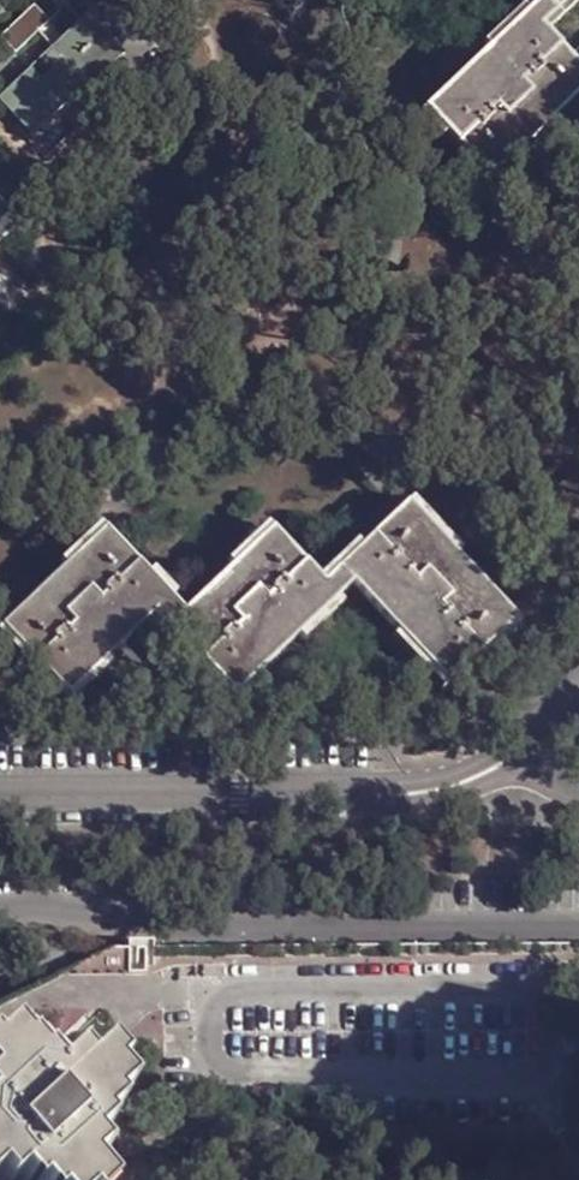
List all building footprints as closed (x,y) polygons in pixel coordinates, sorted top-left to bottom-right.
[(479,175),(578,88),(578,78),(536,25),(563,0),(523,0),(414,103),(479,175)] [(0,101),(0,103),(34,132),(116,51),(99,32),(84,16),(50,50),(61,59),(38,79),(28,72),(0,101)] [(117,17),(99,32),(116,51),(132,67),(151,51),(117,17)] [(66,115),(36,144),(57,169),(87,141),(66,115)] [(20,225),(0,205),(0,245),(20,225)] [(9,288),(0,278),(0,297),(9,288)] [(0,604),(61,679),(158,602),(230,687),(357,586),(446,690),(517,628),(417,505),(329,579),(280,524),(182,600),(110,516),(0,604)] [(2,1179),(18,1179),(20,1178),(22,1179),(102,1179),(91,1167),(102,1155),(92,1144),(108,1129),(104,1124),(120,1111),(117,1103),(128,1092),(115,1073),(119,1069),(104,1055),(85,1070),(73,1059),(56,1077),(42,1059),(37,1062),(26,1046),(20,1051),(7,1034),(0,1042),(0,1178),(2,1179)]
